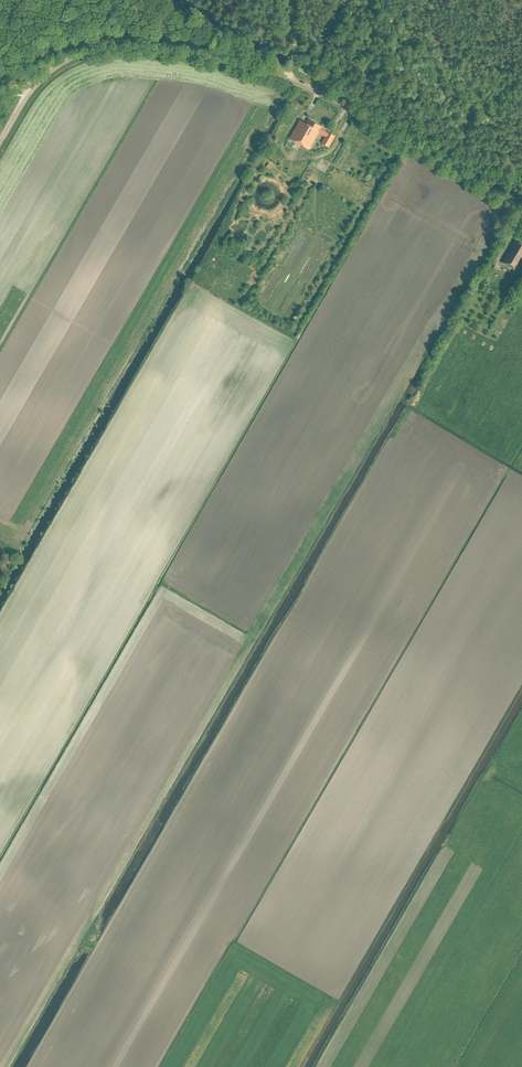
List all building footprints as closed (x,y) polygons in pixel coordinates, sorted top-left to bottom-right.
[(322,127),(308,119),(306,123),(300,120),(289,138),(308,150),(318,133),(325,137),(321,143),(328,147),(335,136),(328,132),(327,132),(321,129),(322,127)] [(321,164),(318,169),(325,173),(328,168),(321,164)] [(515,240),(502,262),(516,271),(521,260),(521,243),(521,242),(519,243),(515,240)]
